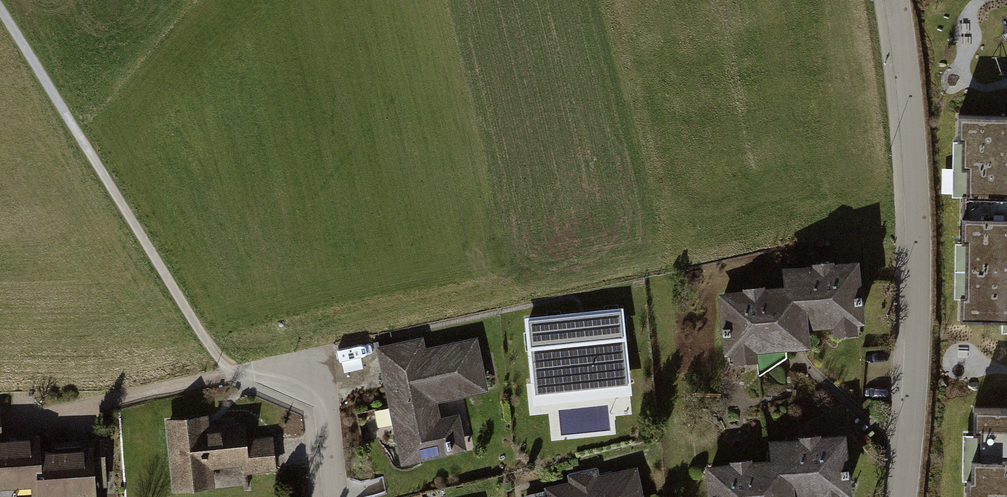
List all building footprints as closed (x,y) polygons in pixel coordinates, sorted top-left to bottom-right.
[(955,145),(955,167),(959,167),(959,195),(964,195),(963,239),(1006,239),(1006,146),(955,145)] [(963,239),(957,239),(957,295),(963,295),(963,318),(1006,318),(1006,239),(963,239)] [(794,288),(723,292),(727,358),(791,355),(819,354),(818,333),(873,330),(870,261),(793,265),(794,288)] [(626,316),(526,323),(532,418),(632,412),(626,316)] [(409,468),(465,456),(454,405),(494,396),(482,341),(434,351),(432,338),(382,349),(409,468)] [(972,410),(972,496),(1006,496),(1006,410),(972,410)] [(0,415),(0,496),(96,496),(96,492),(108,492),(106,444),(78,445),(50,446),(51,457),(40,458),(40,444),(2,446),(1,431),(0,415)] [(208,415),(165,419),(172,491),(242,485),(241,473),(279,470),(275,435),(249,438),(247,421),(209,424),(208,415)] [(715,466),(718,496),(838,496),(868,494),(862,433),(778,442),(780,459),(715,466)] [(556,496),(650,496),(645,476),(556,496)]
